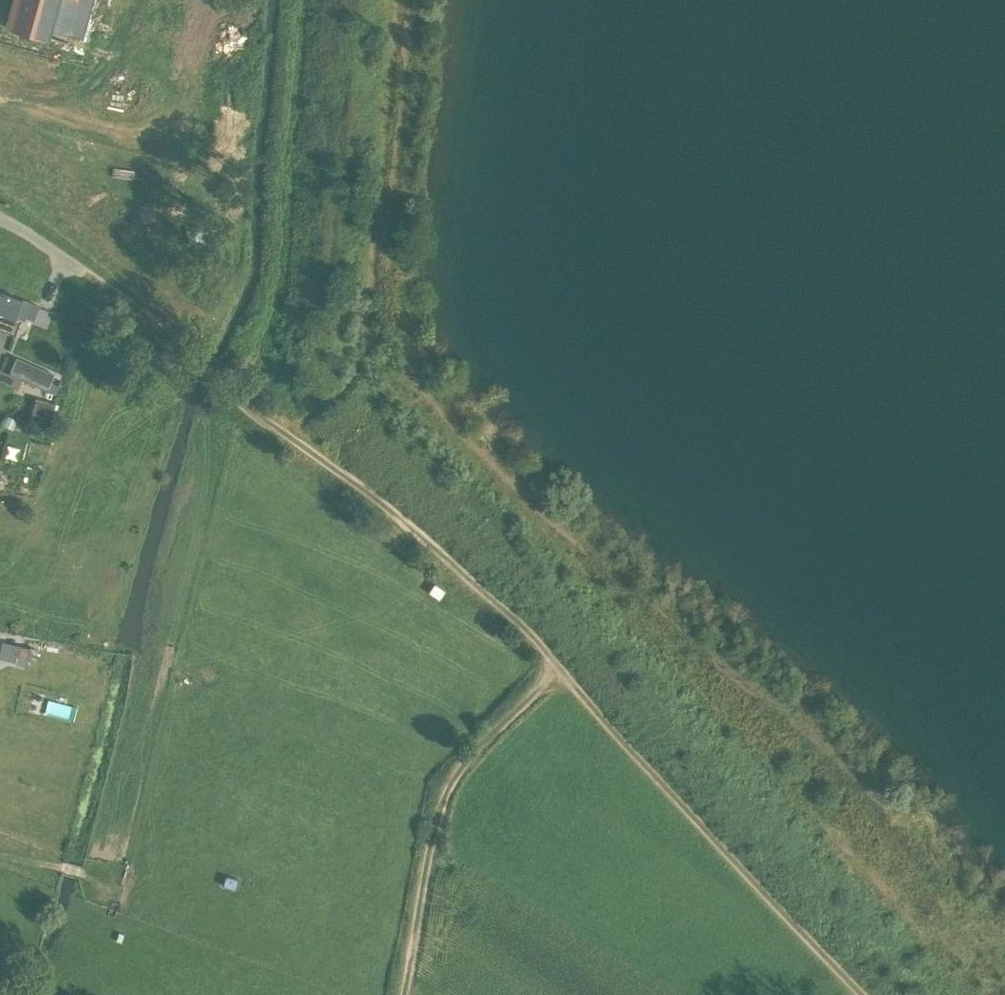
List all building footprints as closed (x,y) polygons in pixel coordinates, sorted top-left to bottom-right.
[(7,28),(48,40),(50,31),(81,39),(92,0),(14,0),(7,28)] [(33,321),(39,307),(38,307),(0,293),(0,331),(13,337),(21,318),(33,321)] [(15,359),(9,374),(47,391),(53,376),(15,359)] [(17,390),(21,380),(0,371),(0,382),(17,390)] [(35,399),(30,415),(52,421),(56,405),(35,399)]
